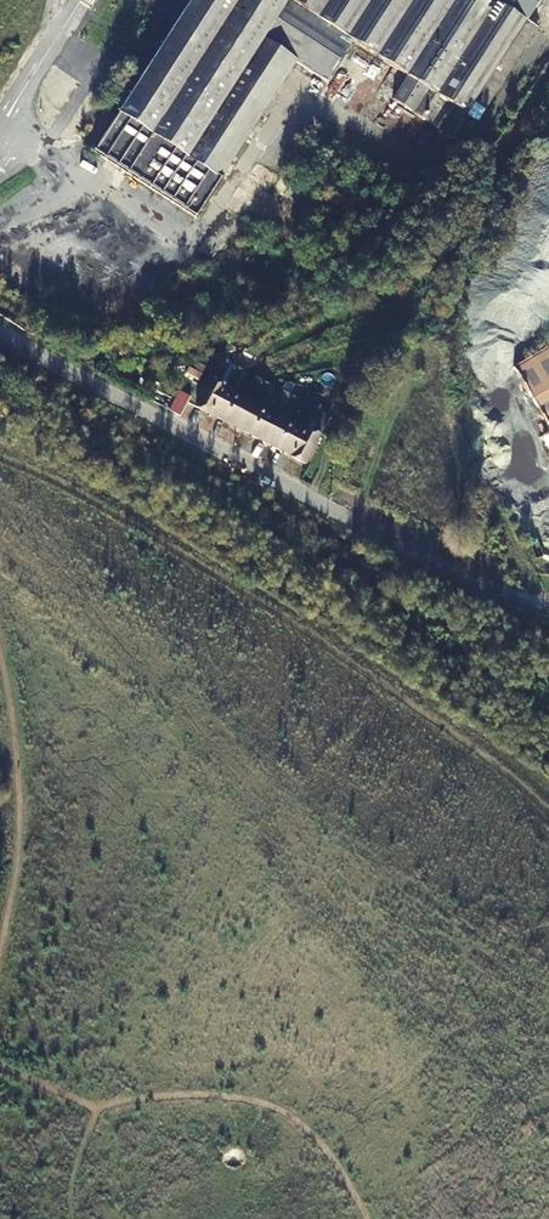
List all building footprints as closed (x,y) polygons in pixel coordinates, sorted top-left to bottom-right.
[(476,122),(536,30),(526,23),(490,0),(193,0),(93,153),(196,218),(296,64),(327,83),(352,43),(404,75),(389,98),(449,137),(463,114),(476,122)] [(526,23),(541,0),(490,0),(526,23)] [(366,58),(357,52),(352,61),(360,67),(366,58)] [(514,370),(548,429),(548,349),(514,370)] [(220,359),(195,407),(209,414),(224,385),(219,382),(228,364),(220,359)] [(200,380),(204,367),(191,363),(187,376),(200,380)] [(224,385),(209,414),(223,421),(238,392),(233,389),(242,371),(234,366),(224,385)] [(238,392),(223,421),(237,429),(262,381),(254,377),(244,395),(238,392)] [(260,404),(270,385),(262,381),(237,429),(250,435),(265,406),(260,404)] [(171,411),(181,415),(189,395),(178,391),(171,411)] [(263,442),(282,406),(288,395),(280,391),(271,410),(265,406),(250,435),(263,442)] [(297,400),(288,395),(282,406),(263,442),(277,450),(292,421),(287,418),(297,400)] [(316,410),(307,405),(298,423),(292,421),(277,450),(291,457),(306,428),(316,410)] [(306,428),(291,457),(304,464),(329,417),(321,413),(312,431),(306,428)]
